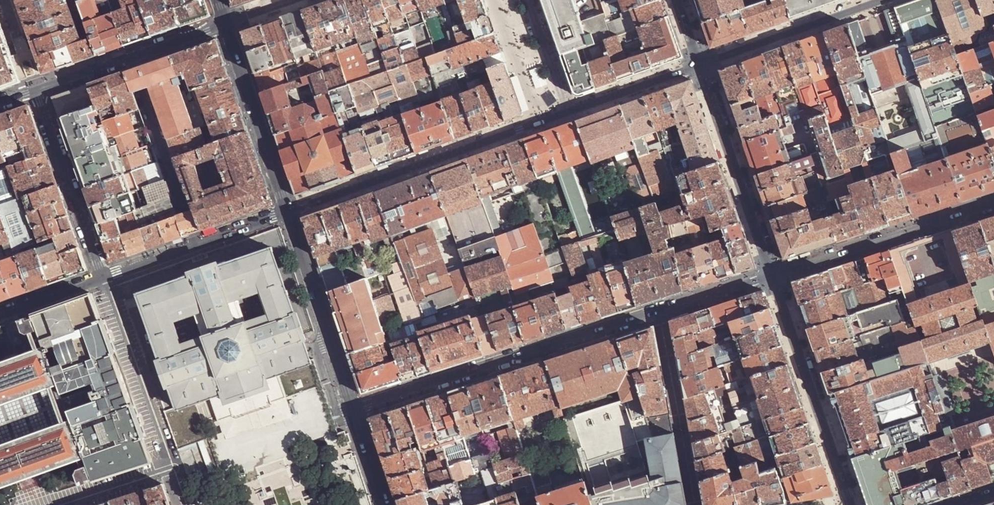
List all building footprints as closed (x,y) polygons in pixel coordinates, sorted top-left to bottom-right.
[(32,42),(76,27),(66,0),(17,0),(25,23),(32,42)] [(76,27),(80,39),(90,35),(78,2),(77,0),(66,0),(76,27)] [(90,35),(97,56),(112,50),(124,46),(108,0),(84,0),(78,2),(90,35)] [(139,0),(108,0),(124,46),(140,40),(152,36),(139,0)] [(180,26),(174,9),(168,11),(164,0),(139,0),(152,36),(169,30),(180,26)] [(168,11),(174,9),(199,0),(164,0),(168,11)] [(204,0),(199,0),(174,9),(180,26),(191,22),(209,16),(205,3),(204,0)] [(345,0),(330,0),(320,4),(333,45),(356,36),(345,0)] [(376,37),(364,0),(345,0),(356,36),(370,76),(387,70),(377,39),(376,37)] [(376,37),(377,39),(387,70),(388,70),(403,65),(399,52),(389,22),(382,0),(364,0),(376,37)] [(400,0),(382,0),(389,22),(405,16),(400,0)] [(405,16),(415,47),(419,59),(427,57),(435,54),(417,0),(400,0),(405,16)] [(444,0),(417,0),(435,54),(459,45),(454,30),(449,32),(442,11),(447,9),(446,8),(444,0)] [(446,8),(457,5),(455,0),(444,0),(446,8)] [(460,4),(466,22),(466,23),(487,15),(482,0),(458,0),(460,4)] [(580,16),(581,15),(580,13),(579,13),(574,0),(542,0),(561,55),(577,50),(582,48),(595,44),(598,43),(598,42),(599,42),(604,40),(614,36),(607,17),(606,14),(582,22),(580,16)] [(656,0),(606,0),(602,2),(606,14),(607,17),(609,16),(656,0)] [(609,16),(607,17),(614,36),(615,35),(629,31),(638,28),(669,17),(665,5),(664,0),(656,0),(609,16)] [(743,0),(695,0),(699,11),(703,22),(746,8),(743,0)] [(791,19),(786,0),(768,0),(764,1),(746,8),(703,22),(707,35),(711,47),(752,32),(791,19)] [(791,19),(808,13),(833,4),(844,0),(786,0),(791,19)] [(895,8),(901,25),(916,19),(925,16),(940,11),(936,0),(918,0),(895,8)] [(961,40),(963,42),(967,43),(971,43),(974,41),(976,37),(976,33),(987,29),(982,17),(977,0),(936,0),(940,11),(948,34),(951,42),(960,39),(961,39),(961,40)] [(982,17),(993,13),(993,0),(977,0),(982,17)] [(333,45),(320,4),(311,7),(302,10),(322,71),(329,90),(346,84),(333,45)] [(466,22),(460,4),(457,5),(446,8),(447,9),(452,27),(466,22)] [(895,8),(885,12),(885,13),(892,35),(903,32),(901,25),(895,8)] [(322,71),(302,10),(290,14),(282,17),(295,58),(301,78),(309,75),(322,71)] [(940,11),(925,16),(934,39),(948,34),(940,11)] [(459,45),(493,33),(490,23),(487,15),(466,23),(466,22),(452,27),(454,30),(459,45)] [(415,47),(405,16),(389,22),(399,52),(415,47)] [(925,16),(916,19),(924,42),(934,39),(925,16)] [(295,58),(282,17),(273,20),(262,24),(268,44),(275,65),(295,58)] [(677,40),(669,17),(638,28),(643,43),(646,52),(638,55),(612,64),(618,81),(629,77),(661,66),(683,58),(677,40)] [(916,19),(901,25),(903,32),(905,38),(908,48),(924,42),(916,19)] [(858,21),(847,25),(857,54),(866,51),(864,45),(866,45),(858,21)] [(3,88),(20,82),(9,49),(0,24),(0,89),(3,88)] [(268,44),(262,24),(253,27),(241,31),(245,42),(248,52),(268,44)] [(825,33),(823,34),(836,74),(841,86),(865,77),(857,54),(847,25),(825,33)] [(989,28),(989,30),(987,32),(980,34),(980,35),(978,40),(976,44),(971,46),(972,50),(989,44),(993,42),(993,28),(993,26),(989,28)] [(85,60),(97,56),(90,35),(80,39),(76,27),(32,42),(44,74),(48,73),(68,66),(85,60)] [(629,31),(635,47),(643,43),(638,28),(629,31)] [(614,36),(604,40),(606,44),(612,64),(638,55),(635,47),(629,31),(615,35),(614,36)] [(455,80),(472,74),(487,68),(503,63),(496,40),(493,33),(459,45),(435,54),(427,57),(432,74),(437,87),(455,80)] [(811,38),(799,42),(812,82),(836,74),(823,34),(811,38)] [(924,42),(908,48),(919,79),(922,89),(962,75),(956,56),(951,42),(948,34),(934,39),(924,42)] [(370,76),(356,36),(333,45),(346,84),(348,84),(370,76)] [(866,51),(857,54),(865,77),(871,95),(904,84),(919,79),(908,48),(905,38),(892,42),(893,47),(872,54),(871,50),(866,51)] [(960,39),(951,42),(956,56),(966,52),(961,40),(961,39),(960,39)] [(177,73),(184,70),(186,74),(188,82),(191,89),(192,90),(229,77),(225,64),(217,40),(184,51),(170,56),(176,73),(177,73)] [(799,42),(782,48),(794,85),(795,88),(812,82),(799,42)] [(612,64),(606,44),(599,46),(599,45),(598,43),(595,44),(582,48),(587,64),(596,89),(608,84),(618,81),(612,64)] [(635,47),(638,55),(646,52),(643,43),(635,47)] [(275,65),(268,44),(248,52),(252,65),(255,73),(275,65)] [(419,59),(415,47),(399,52),(403,65),(419,59)] [(561,55),(574,96),(587,92),(596,89),(587,64),(582,48),(577,50),(561,55)] [(782,48),(762,55),(774,91),(794,85),(782,48)] [(966,52),(956,56),(962,75),(979,68),(978,66),(972,50),(966,52)] [(753,58),(742,62),(754,99),(774,91),(762,55),(753,58)] [(195,99),(184,103),(178,85),(181,84),(177,73),(176,73),(170,56),(138,67),(133,69),(125,72),(132,92),(133,92),(140,90),(149,87),(168,139),(199,128),(204,126),(195,99)] [(979,68),(993,63),(993,59),(993,56),(992,60),(978,66),(979,68)] [(419,59),(403,65),(388,70),(398,99),(401,108),(403,113),(421,107),(419,101),(433,96),(427,77),(425,76),(432,74),(427,57),(419,59)] [(301,78),(295,58),(275,65),(255,73),(258,83),(261,92),(285,84),(301,78)] [(27,78),(36,75),(31,60),(21,64),(27,78)] [(742,62),(718,71),(724,89),(730,107),(747,101),(751,100),(754,99),(742,62)] [(513,91),(503,63),(487,68),(505,121),(513,118),(521,115),(513,91)] [(962,75),(969,93),(988,86),(993,84),(993,63),(979,68),(962,75)] [(473,80),(476,88),(489,127),(497,124),(505,121),(487,68),(472,74),(473,80)] [(374,107),(387,102),(398,99),(388,70),(387,70),(370,76),(348,84),(356,105),(358,112),(374,107)] [(329,90),(322,71),(309,75),(311,82),(317,101),(330,97),(329,90)] [(105,79),(88,85),(96,105),(99,114),(112,109),(115,108),(118,116),(138,109),(133,92),(132,92),(125,72),(105,79)] [(457,86),(467,83),(469,90),(476,88),(473,80),(472,74),(455,80),(457,86)] [(836,74),(812,82),(823,114),(828,128),(852,120),(841,86),(836,74)] [(311,82),(309,75),(301,78),(285,84),(287,90),(311,82)] [(962,75),(922,89),(935,127),(976,114),(975,111),(969,93),(962,75)] [(229,77),(192,90),(193,95),(195,99),(204,126),(210,124),(241,113),(234,92),(229,77)] [(865,77),(841,86),(852,120),(855,128),(862,149),(875,144),(870,129),(881,126),(871,95),(865,77)] [(919,79),(904,84),(909,97),(920,131),(924,143),(938,138),(935,127),(922,89),(919,79)] [(455,80),(437,87),(441,100),(460,94),(457,86),(455,80)] [(691,80),(666,89),(677,123),(683,141),(689,157),(693,170),(719,161),(704,119),(691,80)] [(812,82),(795,88),(806,120),(823,114),(812,82)] [(287,90),(285,84),(261,92),(265,105),(268,113),(291,105),(287,90)] [(356,105),(348,84),(346,84),(329,90),(330,97),(336,112),(356,105)] [(52,97),(59,118),(96,105),(88,85),(68,92),(52,97)] [(794,85),(774,91),(781,113),(786,127),(792,125),(803,121),(806,120),(795,88),(794,85)] [(969,93),(975,111),(993,105),(993,102),(988,86),(969,93)] [(489,127),(476,88),(469,90),(460,94),(473,133),(483,129),(489,127)] [(644,97),(655,131),(677,123),(666,89),(644,97)] [(774,91),(754,99),(755,102),(757,109),(762,120),(781,113),(774,91)] [(473,133),(460,94),(441,100),(454,139),(465,135),(473,133)] [(336,112),(330,97),(317,101),(307,105),(314,108),(318,118),(336,113),(336,112)] [(644,97),(620,105),(632,139),(642,135),(655,131),(644,97)] [(454,139),(441,100),(421,107),(435,146),(445,143),(454,139)] [(751,100),(747,101),(751,108),(752,108),(753,110),(757,109),(755,102),(753,103),(751,100)] [(747,101),(730,107),(733,114),(751,108),(747,101)] [(377,115),(379,121),(389,118),(388,115),(391,112),(387,102),(374,107),(377,115)] [(19,109),(10,112),(25,150),(26,154),(28,159),(45,153),(40,138),(29,105),(19,109)] [(68,142),(74,160),(111,147),(108,139),(102,122),(99,114),(96,105),(59,118),(68,142)] [(291,105),(268,113),(272,127),(275,135),(291,128),(288,118),(289,118),(292,109),(291,105)] [(341,179),(357,174),(343,133),(336,113),(318,118),(314,108),(307,105),(305,105),(292,109),(289,118),(288,118),(291,128),(275,135),(295,195),(313,189),(313,190),(315,189),(315,188),(320,187),(321,188),(323,187),(323,186),(331,183),(332,184),(334,183),(334,182),(339,180),(339,181),(342,180),(341,179)] [(336,112),(336,113),(343,133),(363,127),(361,120),(358,112),(356,105),(336,112)] [(620,105),(576,121),(590,159),(592,164),(600,161),(607,158),(628,151),(635,148),(632,139),(620,105)] [(374,107),(358,112),(361,120),(377,115),(374,107)] [(435,146),(421,107),(403,113),(416,153),(428,149),(435,146)] [(388,115),(389,118),(403,113),(401,108),(391,112),(388,115)] [(751,108),(733,114),(736,123),(737,129),(762,120),(757,109),(753,110),(752,108),(751,108)] [(115,117),(112,109),(99,114),(102,122),(115,117)] [(115,117),(102,122),(108,139),(134,130),(144,126),(141,116),(138,109),(118,116),(115,117)] [(977,116),(982,130),(988,128),(993,126),(993,110),(977,116)] [(5,157),(25,150),(10,112),(0,115),(0,144),(5,157)] [(241,113),(210,124),(216,142),(247,131),(244,120),(241,113)] [(416,153),(403,113),(389,118),(379,121),(392,161),(409,155),(416,153)] [(762,120),(737,129),(740,137),(742,143),(778,130),(786,127),(781,113),(762,120)] [(823,114),(806,120),(808,124),(817,153),(809,156),(815,171),(822,187),(825,185),(845,178),(842,171),(831,137),(828,128),(823,114)] [(976,114),(935,127),(938,138),(945,159),(987,145),(985,138),(982,130),(977,116),(976,114)] [(361,120),(363,127),(379,121),(377,115),(361,120)] [(852,120),(828,128),(831,137),(855,128),(852,120)] [(392,161),(379,121),(363,127),(377,167),(386,163),(392,161)] [(562,126),(543,132),(557,170),(571,165),(590,159),(576,121),(562,126)] [(677,123),(655,131),(660,143),(662,148),(670,145),(674,144),(683,141),(677,123)] [(786,127),(778,130),(781,138),(794,133),(792,125),(786,127)] [(988,128),(991,136),(985,138),(987,145),(993,166),(993,126),(988,128)] [(377,167),(363,127),(343,133),(357,174),(368,170),(377,167)] [(199,128),(168,139),(173,153),(174,157),(205,146),(199,128)] [(855,128),(831,137),(842,171),(867,163),(862,149),(855,128)] [(108,139),(111,147),(114,157),(140,147),(137,138),(134,130),(108,139)] [(778,130),(742,143),(747,157),(749,161),(754,176),(789,163),(785,150),(783,145),(781,138),(778,130)] [(200,229),(235,217),(271,204),(266,188),(250,140),(247,131),(216,142),(205,146),(174,157),(179,172),(193,209),(200,229)] [(920,131),(887,142),(891,154),(891,155),(904,149),(920,144),(924,143),(920,131)] [(543,132),(524,139),(538,177),(557,170),(543,132)] [(662,148),(660,143),(647,147),(642,135),(632,139),(635,148),(637,153),(638,156),(662,148)] [(924,143),(920,144),(928,166),(946,160),(945,159),(938,138),(924,143)] [(524,139),(505,146),(519,184),(538,178),(538,177),(524,139)] [(875,144),(862,149),(867,163),(891,155),(891,154),(887,142),(886,140),(875,144)] [(802,144),(785,150),(789,163),(790,163),(807,157),(803,145),(802,144)] [(920,144),(904,149),(912,171),(928,166),(920,144)] [(672,151),(670,145),(662,148),(638,156),(641,163),(653,195),(653,196),(680,187),(676,176),(680,175),(678,167),(672,151)] [(946,160),(960,202),(993,191),(993,166),(987,145),(945,159),(946,160)] [(505,146),(468,160),(481,198),(491,194),(511,187),(519,184),(505,146)] [(81,178),(84,188),(121,175),(114,157),(111,147),(74,160),(81,178)] [(140,147),(114,157),(121,175),(123,174),(148,165),(144,155),(141,147),(140,147)] [(904,149),(891,155),(896,171),(898,175),(912,171),(904,149)] [(50,166),(45,153),(28,159),(8,166),(9,167),(19,197),(23,196),(57,184),(50,166)] [(638,156),(637,153),(630,156),(621,159),(627,174),(630,167),(641,163),(638,156)] [(891,155),(867,163),(872,179),(896,171),(891,155)] [(807,157),(790,163),(796,178),(815,171),(809,156),(807,157)] [(680,175),(693,170),(689,157),(681,160),(683,165),(678,167),(680,175)] [(621,159),(617,161),(622,175),(627,174),(621,159)] [(468,160),(432,172),(447,215),(483,203),(481,198),(468,160)] [(912,171),(898,175),(912,218),(960,202),(946,160),(928,166),(912,171)] [(707,214),(735,207),(726,182),(719,161),(693,170),(680,175),(676,176),(680,187),(689,212),(684,214),(681,206),(660,213),(665,225),(670,224),(685,220),(701,216),(707,214)] [(161,171),(157,162),(148,165),(123,174),(130,192),(135,190),(164,180),(161,171)] [(630,167),(627,174),(635,196),(641,199),(653,195),(641,163),(630,167)] [(789,163),(754,176),(757,185),(759,191),(796,178),(790,163),(789,163)] [(867,163),(842,171),(845,178),(848,187),(872,179),(867,163)] [(571,165),(557,170),(578,229),(582,240),(596,237),(597,237),(571,165)] [(9,167),(0,170),(0,204),(17,198),(19,197),(9,167)] [(815,171),(796,178),(798,187),(807,184),(809,187),(815,185),(814,182),(815,181),(817,188),(820,187),(822,187),(815,171)] [(896,171),(872,179),(888,226),(902,221),(912,218),(898,175),(896,171)] [(432,172),(376,192),(391,235),(447,215),(432,172)] [(88,198),(91,206),(129,192),(130,192),(123,174),(121,175),(84,188),(88,198)] [(541,188),(538,178),(519,184),(523,195),(541,188)] [(796,178),(759,191),(762,201),(764,206),(801,194),(798,187),(796,178)] [(845,178),(825,185),(830,200),(832,200),(850,194),(848,187),(845,178)] [(872,179),(848,187),(850,194),(864,233),(871,231),(874,230),(882,227),(888,226),(872,179)] [(140,229),(158,222),(176,216),(176,215),(172,202),(166,186),(164,180),(135,190),(142,208),(135,210),(134,210),(140,229)] [(57,184),(23,196),(28,211),(62,199),(59,190),(57,184)] [(822,187),(820,187),(825,202),(830,200),(825,185),(822,187)] [(801,194),(764,206),(767,215),(769,220),(825,202),(820,187),(817,188),(801,194)] [(554,222),(541,188),(523,195),(533,223),(535,228),(554,281),(568,277),(573,276),(563,247),(557,249),(548,224),(554,222)] [(135,210),(142,208),(135,190),(130,192),(129,192),(135,210)] [(94,215),(97,223),(116,217),(134,210),(135,210),(129,192),(91,206),(94,215)] [(376,192),(358,199),(371,237),(373,242),(384,238),(391,235),(376,192)] [(491,194),(481,198),(483,203),(495,237),(505,234),(499,217),(491,194)] [(832,200),(846,239),(856,236),(864,233),(850,194),(832,200)] [(28,211),(23,196),(19,197),(17,198),(22,213),(23,213),(28,211)] [(0,204),(0,214),(13,249),(23,246),(30,244),(33,242),(32,239),(28,228),(23,213),(22,213),(17,198),(0,204)] [(656,202),(654,198),(642,202),(644,206),(656,202)] [(62,199),(28,211),(34,227),(34,226),(67,214),(65,207),(62,199)] [(358,199),(339,205),(353,244),(366,240),(371,237),(358,199)] [(825,202),(769,220),(776,241),(783,260),(816,249),(846,239),(832,200),(830,200),(825,202)] [(637,306),(683,292),(676,254),(674,247),(669,248),(666,238),(672,237),(670,224),(665,225),(660,213),(656,202),(644,206),(612,217),(617,231),(620,240),(648,232),(655,253),(625,262),(637,306)] [(447,215),(459,250),(495,237),(483,203),(447,215)] [(339,205),(322,212),(334,250),(335,250),(353,244),(339,205)] [(737,212),(735,207),(707,214),(712,231),(722,228),(740,222),(737,212)] [(200,229),(193,209),(184,212),(176,215),(176,216),(183,236),(188,234),(192,233),(200,229)] [(116,217),(122,235),(140,229),(134,210),(116,217)] [(34,227),(28,211),(23,213),(28,228),(34,227)] [(322,212),(303,218),(307,230),(310,239),(314,252),(316,256),(334,250),(322,212)] [(22,292),(29,290),(16,255),(15,255),(13,249),(0,214),(0,300),(22,292)] [(69,220),(67,214),(34,226),(38,237),(39,240),(53,236),(72,229),(69,220)] [(510,214),(499,217),(505,234),(515,230),(510,214)] [(706,233),(712,231),(707,214),(701,216),(706,233)] [(459,250),(447,215),(391,235),(396,247),(399,257),(401,262),(421,320),(440,313),(438,307),(475,294),(465,268),(463,262),(459,250)] [(183,236),(176,216),(158,222),(165,242),(176,238),(183,236)] [(689,232),(693,248),(709,243),(706,233),(701,216),(685,220),(689,232)] [(979,221),(993,267),(993,216),(979,221)] [(129,255),(122,235),(116,217),(97,223),(101,235),(110,262),(120,258),(129,255)] [(670,224),(672,237),(689,232),(685,220),(670,224)] [(951,230),(969,282),(993,274),(993,267),(979,221),(951,230)] [(157,245),(165,242),(158,222),(140,229),(147,248),(157,245)] [(742,228),(740,222),(722,228),(725,237),(727,243),(745,237),(742,228)] [(535,228),(533,223),(515,230),(505,234),(495,237),(500,251),(502,256),(512,286),(515,294),(516,295),(531,290),(531,289),(552,282),(554,281),(535,228)] [(706,233),(709,243),(725,237),(722,228),(712,231),(706,233)] [(75,237),(72,229),(53,236),(55,242),(56,241),(59,253),(78,246),(75,237)] [(140,229),(122,235),(129,255),(140,251),(147,248),(140,229)] [(582,240),(578,229),(559,236),(563,247),(582,240)] [(915,296),(913,289),(912,287),(912,286),(913,285),(912,281),(912,282),(910,277),(910,276),(909,273),(908,273),(907,268),(906,264),(904,265),(904,264),(903,262),(901,255),(900,253),(899,252),(902,251),(901,251),(907,249),(909,249),(909,248),(914,247),(918,246),(918,245),(917,245),(916,243),(917,242),(917,241),(915,242),(915,241),(913,241),(913,242),(912,242),(913,243),(907,244),(905,245),(900,247),(900,246),(898,247),(898,248),(893,249),(889,250),(888,251),(902,289),(909,311),(912,319),(915,326),(920,325),(925,339),(920,341),(927,362),(928,364),(937,361),(989,344),(993,358),(993,322),(984,326),(982,320),(976,322),(972,307),(977,306),(969,283),(969,282),(951,230),(950,230),(946,231),(946,232),(941,233),(939,234),(934,236),(934,235),(932,236),(932,237),(927,238),(926,238),(926,237),(924,238),(924,239),(923,239),(923,240),(924,240),(925,242),(924,243),(925,243),(929,242),(933,240),(934,241),(936,240),(935,239),(941,238),(943,238),(943,239),(943,241),(944,241),(946,248),(947,250),(947,251),(946,251),(947,255),(949,260),(950,264),(952,269),(953,272),(955,272),(955,273),(955,275),(956,275),(958,282),(959,284),(960,285),(958,286),(958,287),(955,288),(954,287),(952,287),(953,289),(923,298),(923,297),(921,298),(921,299),(918,300),(917,298),(916,299),(915,298),(916,298),(915,296)] [(396,247),(391,235),(384,238),(389,250),(392,249),(396,247)] [(459,250),(463,262),(500,251),(495,237),(459,250)] [(573,276),(587,272),(588,272),(580,246),(590,244),(598,242),(596,237),(582,240),(563,247),(573,276)] [(719,280),(737,274),(727,243),(725,237),(709,243),(719,280)] [(745,237),(727,243),(737,274),(756,268),(752,258),(747,243),(745,237)] [(59,279),(67,276),(59,253),(56,241),(55,242),(45,245),(45,244),(36,248),(35,248),(48,283),(59,279)] [(598,242),(590,244),(591,246),(597,268),(598,269),(606,267),(598,242)] [(700,286),(719,280),(709,243),(693,248),(700,286)] [(15,255),(16,255),(29,290),(40,286),(48,283),(35,248),(32,250),(32,249),(24,252),(22,249),(24,249),(23,246),(13,249),(15,255)] [(86,269),(78,246),(59,253),(67,276),(79,272),(86,269)] [(597,268),(591,246),(584,248),(591,270),(597,268)] [(683,292),(700,286),(693,248),(676,254),(683,292)] [(183,279),(138,294),(161,360),(170,386),(177,409),(209,398),(224,392),(222,385),(241,378),(261,372),(263,379),(280,373),(311,363),(303,341),(294,314),(272,249),(226,264),(219,267),(191,276),(183,279)] [(322,274),(328,293),(348,285),(340,264),(335,250),(334,250),(316,256),(322,274)] [(883,252),(881,253),(888,275),(883,277),(883,278),(888,291),(889,294),(902,289),(888,251),(883,252)] [(867,258),(855,261),(861,280),(870,277),(872,282),(883,278),(883,277),(888,275),(881,253),(867,258)] [(502,256),(465,268),(475,294),(476,297),(503,289),(508,287),(512,286),(502,256)] [(620,312),(637,306),(625,262),(625,261),(606,267),(607,270),(620,312)] [(840,266),(827,270),(835,293),(838,292),(852,287),(862,284),(861,280),(855,261),(840,266)] [(401,262),(382,267),(384,272),(390,293),(402,328),(403,327),(407,340),(420,336),(418,332),(416,327),(415,323),(422,321),(421,320),(401,262)] [(190,274),(191,276),(219,267),(218,264),(217,264),(190,273),(190,274)] [(382,267),(382,266),(380,267),(375,270),(370,272),(367,272),(363,273),(365,279),(366,279),(384,272),(382,267)] [(607,270),(606,267),(598,269),(588,272),(587,272),(589,275),(607,270)] [(620,312),(607,270),(589,275),(590,280),(602,317),(620,312)] [(807,277),(790,282),(798,305),(835,293),(827,270),(807,277)] [(981,318),(993,313),(993,274),(969,282),(969,283),(977,306),(981,318)] [(552,282),(554,289),(564,286),(570,284),(568,277),(554,281),(552,282)] [(872,282),(863,285),(870,308),(886,303),(882,293),(888,291),(883,278),(872,282)] [(332,304),(334,313),(373,299),(366,279),(365,279),(348,285),(328,293),(332,304)] [(602,317),(590,280),(571,286),(572,292),(583,324),(602,317)] [(554,289),(552,282),(531,289),(531,290),(533,294),(542,291),(544,296),(555,293),(554,289)] [(569,293),(572,292),(571,286),(570,284),(564,286),(565,290),(568,289),(569,293)] [(862,284),(852,287),(860,312),(870,308),(863,285),(862,284)] [(509,308),(514,306),(511,295),(508,287),(503,289),(509,308)] [(852,287),(838,292),(846,316),(860,312),(852,287)] [(509,308),(503,289),(476,297),(476,300),(478,304),(482,303),(486,315),(509,308)] [(533,294),(531,290),(516,295),(515,294),(511,295),(514,306),(535,299),(533,294)] [(764,291),(740,299),(746,316),(770,308),(766,298),(764,291)] [(566,329),(583,324),(572,292),(569,293),(557,297),(566,329)] [(835,293),(798,305),(803,319),(806,329),(846,316),(838,292),(835,293)] [(93,293),(33,315),(34,317),(45,349),(55,346),(62,364),(52,367),(61,394),(71,390),(77,407),(67,410),(75,433),(83,430),(89,449),(82,451),(91,478),(92,480),(152,461),(143,438),(143,436),(144,436),(146,435),(106,319),(103,320),(102,320),(101,318),(93,293)] [(546,335),(566,329),(557,297),(555,293),(544,296),(535,299),(546,335)] [(340,328),(348,353),(383,342),(386,341),(373,299),(334,313),(340,328)] [(535,339),(546,335),(535,299),(514,306),(526,342),(535,339)] [(740,299),(710,308),(716,322),(723,320),(724,323),(729,321),(746,316),(740,299)] [(860,312),(846,316),(848,323),(857,320),(860,329),(885,321),(887,327),(905,321),(902,313),(897,300),(886,303),(870,308),(860,312)] [(499,350),(526,342),(514,306),(509,308),(486,315),(499,350)] [(977,306),(972,307),(976,322),(982,320),(981,318),(977,306)] [(710,308),(696,313),(702,330),(716,325),(716,322),(710,308)] [(772,314),(770,308),(746,316),(729,321),(735,338),(737,337),(776,325),(772,314)] [(909,311),(902,313),(905,321),(912,319),(909,311)] [(297,313),(294,314),(303,341),(306,340),(297,313)] [(671,321),(674,339),(693,333),(696,332),(702,330),(696,313),(671,321)] [(981,318),(982,320),(984,326),(993,322),(993,313),(981,318)] [(484,355),(499,350),(486,315),(471,320),(484,355)] [(471,320),(470,316),(418,332),(420,336),(432,372),(460,363),(484,355),(471,320)] [(846,316),(806,329),(811,342),(814,351),(850,339),(854,338),(848,323),(846,316)] [(20,320),(24,331),(29,334),(33,332),(38,348),(17,356),(0,363),(0,487),(12,483),(32,476),(78,459),(81,467),(78,469),(75,473),(78,485),(87,482),(86,480),(91,478),(82,451),(75,433),(67,410),(61,394),(52,367),(45,349),(34,317),(29,320),(27,317),(20,320)] [(857,320),(848,323),(854,338),(860,336),(887,327),(885,321),(860,329),(857,320)] [(714,345),(735,338),(729,321),(724,323),(716,325),(702,330),(696,332),(702,349),(708,347),(714,345)] [(887,327),(860,336),(861,341),(852,345),(857,361),(898,348),(920,341),(920,340),(915,326),(907,329),(905,321),(887,327)] [(778,333),(776,325),(737,337),(744,358),(782,345),(778,333)] [(920,340),(920,341),(925,339),(920,325),(915,326),(920,340)] [(661,364),(654,326),(618,338),(628,368),(640,365),(641,371),(661,364)] [(696,332),(693,333),(699,350),(702,349),(696,332)] [(674,339),(678,357),(699,350),(693,333),(674,339)] [(432,372),(420,336),(407,340),(419,376),(432,372)] [(744,358),(737,337),(735,338),(714,345),(719,366),(725,364),(744,358)] [(618,338),(546,361),(560,404),(561,408),(619,389),(622,401),(640,395),(633,374),(630,374),(628,368),(618,338)] [(850,339),(814,351),(818,363),(821,372),(857,361),(852,345),(850,339)] [(385,349),(392,347),(391,345),(390,340),(386,341),(383,342),(385,349)] [(419,376),(407,340),(391,345),(392,347),(397,360),(404,381),(419,376)] [(900,353),(859,366),(865,382),(921,364),(927,362),(920,341),(898,348),(900,353)] [(352,365),(355,374),(390,363),(385,349),(383,342),(348,353),(352,365)] [(714,345),(708,347),(713,368),(719,366),(714,345)] [(785,352),(782,345),(744,358),(750,376),(752,376),(789,364),(785,352)] [(681,378),(713,368),(708,347),(702,349),(699,350),(678,357),(681,378)] [(744,358),(725,364),(732,382),(737,380),(743,378),(750,376),(744,358)] [(167,387),(170,386),(161,360),(158,361),(167,387)] [(359,386),(362,394),(404,381),(397,360),(390,363),(355,374),(359,386)] [(500,375),(514,419),(522,416),(553,407),(560,404),(546,361),(500,375)] [(857,361),(821,372),(825,384),(829,394),(865,382),(859,366),(857,361)] [(937,361),(928,364),(933,378),(944,410),(949,426),(951,430),(959,427),(937,361)] [(927,362),(921,364),(926,380),(933,378),(928,364),(927,362)] [(670,411),(661,364),(641,371),(633,374),(640,395),(646,415),(670,411)] [(789,364),(752,376),(759,397),(757,399),(764,419),(803,406),(799,394),(792,373),(789,364)] [(921,364),(865,382),(829,394),(830,396),(829,397),(829,398),(830,399),(831,401),(831,403),(831,404),(832,404),(832,405),(832,406),(833,405),(834,409),(836,409),(838,414),(836,414),(837,416),(838,416),(840,421),(839,421),(839,424),(841,423),(842,427),(843,428),(841,428),(842,431),(843,430),(845,435),(844,436),(844,438),(846,437),(848,442),(846,443),(847,447),(846,447),(847,448),(847,449),(849,454),(848,454),(849,455),(850,455),(850,456),(851,458),(943,428),(937,413),(944,410),(933,378),(926,380),(921,364)] [(681,378),(685,398),(704,392),(715,388),(725,385),(719,366),(713,368),(681,378)] [(469,385),(483,429),(507,422),(514,419),(500,375),(469,385)] [(759,397),(752,376),(750,376),(743,378),(746,386),(740,388),(737,380),(732,382),(726,384),(729,393),(738,419),(740,427),(741,427),(764,419),(757,399),(759,397)] [(729,393),(726,384),(725,385),(715,388),(717,397),(729,393)] [(449,392),(463,435),(483,429),(469,385),(449,392)] [(717,397),(715,388),(704,392),(711,413),(713,412),(720,434),(729,431),(726,423),(717,397)] [(449,392),(428,399),(443,445),(464,438),(463,435),(449,392)] [(693,442),(720,434),(713,412),(711,413),(704,392),(685,398),(693,442)] [(428,399),(409,405),(420,441),(422,445),(423,451),(430,449),(435,447),(443,445),(428,399)] [(561,408),(560,404),(553,407),(556,417),(564,415),(561,408)] [(409,405),(390,411),(403,451),(414,448),(413,444),(420,441),(409,405)] [(805,412),(803,406),(764,419),(770,436),(809,422),(805,412)] [(655,490),(652,492),(650,496),(623,500),(594,410),(565,419),(570,435),(575,433),(594,496),(590,498),(592,504),(687,504),(674,434),(653,438),(653,437),(645,438),(655,490)] [(944,410),(937,413),(943,428),(949,426),(944,410)] [(378,415),(370,417),(374,430),(377,441),(380,450),(383,458),(403,451),(390,411),(378,415)] [(670,411),(646,415),(653,437),(653,438),(674,434),(670,411)] [(525,427),(522,416),(514,419),(517,429),(525,427)] [(951,430),(957,451),(968,447),(971,456),(961,459),(970,488),(993,481),(993,416),(959,427),(951,430)] [(517,429),(514,419),(507,422),(508,427),(498,431),(507,459),(525,454),(517,429)] [(740,427),(738,419),(726,423),(729,431),(740,427)] [(741,427),(746,444),(758,440),(770,436),(764,419),(741,427)] [(811,430),(809,422),(770,436),(776,455),(815,441),(811,430)] [(943,428),(851,458),(856,471),(859,481),(894,469),(939,455),(957,451),(951,430),(949,426),(943,428)] [(746,444),(741,427),(740,427),(729,431),(720,434),(722,439),(733,435),(737,447),(746,444)] [(693,442),(696,462),(723,452),(726,451),(722,439),(720,434),(693,442)] [(765,460),(776,455),(770,436),(758,440),(765,460)] [(470,458),(464,438),(443,445),(447,458),(449,466),(471,459),(470,458)] [(496,452),(492,440),(487,442),(490,451),(491,454),(496,452)] [(765,460),(758,440),(746,444),(737,447),(735,448),(741,467),(742,468),(757,462),(765,460)] [(818,450),(815,441),(776,455),(780,466),(784,477),(823,463),(818,450)] [(447,458),(443,445),(435,447),(438,455),(439,460),(447,458)] [(394,490),(397,499),(423,491),(429,489),(416,447),(414,448),(403,451),(383,458),(387,469),(394,490)] [(435,447),(430,449),(432,457),(426,459),(427,464),(439,460),(438,455),(435,447)] [(968,447),(957,451),(960,456),(961,459),(971,456),(968,447)] [(491,454),(490,451),(470,458),(471,459),(475,473),(481,471),(495,466),(494,463),(491,454)] [(957,451),(939,455),(941,462),(960,456),(957,451)] [(696,462),(700,480),(729,471),(728,469),(723,452),(696,462)] [(507,459),(494,463),(495,466),(498,477),(500,482),(512,478),(513,478),(512,473),(521,470),(523,475),(531,472),(530,471),(526,459),(525,454),(507,459)] [(757,462),(759,473),(775,468),(779,478),(784,477),(780,466),(776,455),(765,460),(757,462)] [(939,455),(894,469),(900,489),(945,474),(941,462),(939,455)] [(960,456),(941,462),(945,474),(952,494),(970,488),(961,459),(960,456)] [(526,459),(530,471),(537,469),(533,457),(526,459)] [(449,466),(447,458),(439,460),(427,464),(434,487),(446,483),(454,481),(449,466)] [(475,473),(471,459),(449,466),(454,481),(456,480),(469,476),(469,475),(475,473)] [(735,493),(762,484),(759,473),(757,462),(742,468),(741,467),(744,478),(732,482),(731,479),(730,474),(729,471),(700,480),(704,504),(737,504),(735,493)] [(827,477),(823,463),(784,477),(788,491),(792,502),(833,495),(827,477)] [(490,499),(497,497),(494,485),(491,479),(498,477),(495,466),(481,471),(490,499)] [(552,483),(547,466),(537,469),(530,471),(531,472),(536,488),(552,483)] [(785,503),(783,491),(779,478),(775,468),(759,473),(762,484),(735,493),(737,504),(771,504),(785,503)] [(894,469),(859,481),(863,492),(866,501),(900,489),(894,469)] [(512,473),(513,478),(523,475),(521,470),(512,473)] [(531,472),(523,475),(513,478),(512,478),(514,484),(524,481),(529,497),(530,497),(532,504),(537,504),(541,504),(538,495),(536,488),(531,472)] [(952,494),(945,474),(900,489),(905,504),(920,504),(952,494)] [(32,476),(12,483),(14,487),(10,488),(11,492),(15,490),(16,494),(20,493),(22,497),(26,496),(27,500),(31,498),(30,494),(34,493),(32,489),(36,488),(35,484),(39,482),(37,478),(33,480),(32,476)] [(491,479),(494,485),(500,483),(500,482),(498,477),(491,479)] [(456,480),(454,481),(446,483),(453,504),(464,504),(456,480)] [(590,498),(584,481),(538,495),(541,504),(592,504),(590,498)] [(423,491),(425,497),(431,495),(438,499),(440,504),(453,504),(446,483),(434,487),(429,489),(423,491)] [(163,484),(145,490),(150,504),(170,504),(163,484)] [(900,489),(866,501),(867,504),(905,504),(900,489)] [(110,501),(111,504),(150,504),(145,490),(110,501)] [(425,497),(423,491),(397,499),(398,504),(428,504),(425,497)] [(516,491),(497,497),(500,504),(520,504),(516,491)] [(788,491),(783,491),(785,503),(792,502),(788,491)]
